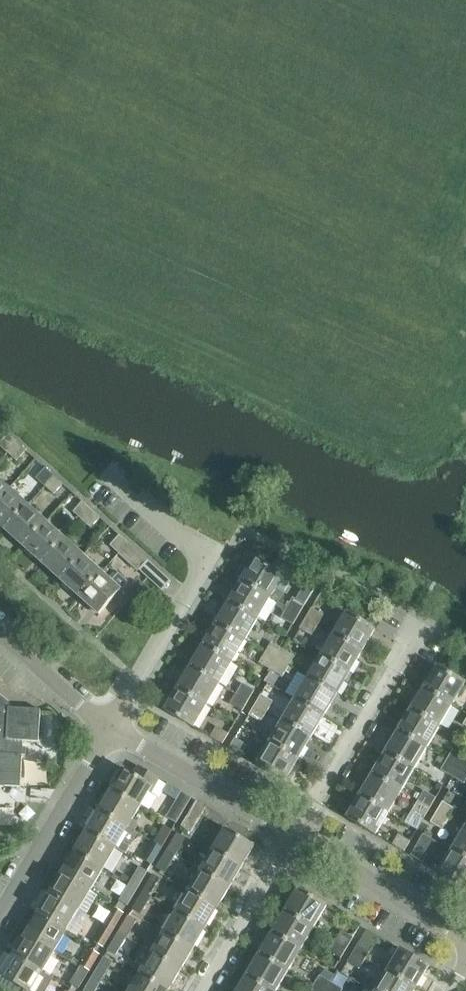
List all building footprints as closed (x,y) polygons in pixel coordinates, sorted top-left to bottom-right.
[(8,453),(17,443),(7,434),(0,443),(0,446),(8,453)] [(17,443),(8,453),(16,461),(25,451),(17,443)] [(35,478),(45,487),(54,477),(44,468),(35,478)] [(54,477),(45,487),(53,494),(62,484),(54,477)] [(9,489),(0,480),(0,499),(9,489)] [(6,530),(28,505),(9,489),(0,499),(0,525),(6,530)] [(73,512),(82,520),(92,510),(83,502),(73,512)] [(6,530),(24,547),(47,522),(28,505),(6,530)] [(92,510),(82,520),(91,528),(100,518),(92,510)] [(24,547),(43,563),(65,539),(47,522),(24,547)] [(112,544),(121,553),(130,543),(121,534),(112,544)] [(43,563),(62,580),(84,556),(65,539),(43,563)] [(130,543),(121,553),(140,570),(149,560),(130,543)] [(62,580),(80,597),(103,573),(84,556),(62,580)] [(255,559),(242,580),(271,597),(284,575),(255,559)] [(169,579),(149,560),(140,570),(160,589),(169,579)] [(103,573),(80,597),(99,614),(126,584),(118,577),(113,582),(103,573)] [(242,580),(230,602),(258,619),(271,597),(242,580)] [(293,598),(288,607),(299,614),(305,604),(293,598)] [(230,602),(217,624),(245,641),(258,619),(230,602)] [(299,614),(288,607),(281,618),(293,625),(299,614)] [(312,608),(306,618),(318,625),(324,615),(312,608)] [(347,613),(334,634),(363,651),(375,630),(347,613)] [(318,625),(306,618),(300,629),(312,636),(318,625)] [(217,624),(204,646),(232,662),(245,641),(217,624)] [(334,634),(321,656),(350,673),(363,651),(334,634)] [(272,642),(266,653),(277,659),(283,649),(272,642)] [(204,646),(191,667),(220,684),(232,662),(204,646)] [(283,649),(277,659),(289,666),(295,656),(283,649)] [(259,663),(271,670),(277,659),(266,653),(259,663)] [(321,656),(309,678),(337,695),(350,673),(321,656)] [(277,659),(271,670),(283,677),(289,666),(277,659)] [(437,666),(425,688),(453,705),(465,683),(437,666)] [(191,667),(178,689),(207,706),(220,684),(191,667)] [(309,678),(296,699),(324,716),(337,695),(309,678)] [(269,682),(262,689),(275,701),(281,693),(269,682)] [(243,683),(236,694),(248,701),(255,690),(243,683)] [(425,688),(412,710),(440,726),(453,705),(425,688)] [(207,706),(178,689),(166,711),(194,727),(207,706)] [(21,787),(24,742),(38,743),(41,709),(11,708),(11,703),(0,694),(0,786),(21,787)] [(248,701),(236,694),(231,704),(242,711),(248,701)] [(261,695),(255,705),(267,712),(273,702),(261,695)] [(296,699),(283,721),(311,738),(324,716),(296,699)] [(267,712),(255,705),(249,715),(261,722),(267,712)] [(404,723),(399,731),(427,748),(440,726),(412,710),(411,711),(407,709),(401,721),(404,723)] [(283,721),(270,743),(298,760),(311,738),(283,721)] [(211,737),(222,744),(229,734),(217,727),(211,737)] [(399,731),(386,753),(414,770),(427,748),(399,731)] [(229,748),(241,755),(247,745),(235,738),(229,748)] [(298,760),(270,743),(257,765),(286,781),(287,780),(290,781),(292,780),(296,773),(296,770),(293,768),(298,760)] [(453,750),(447,760),(459,767),(465,757),(453,750)] [(386,753),(373,775),(402,791),(414,770),(386,753)] [(441,770),(453,777),(459,767),(447,760),(441,770)] [(117,781),(112,789),(141,806),(149,792),(152,793),(160,779),(139,766),(134,775),(124,769),(119,770),(115,777),(117,781)] [(453,777),(464,784),(465,781),(465,771),(459,767),(453,777)] [(373,775),(360,796),(389,813),(402,791),(373,775)] [(100,810),(128,827),(135,831),(138,826),(137,821),(133,819),(141,806),(112,789),(100,810)] [(424,791),(418,801),(430,808),(436,798),(424,791)] [(166,817),(176,823),(192,798),(182,792),(166,817)] [(389,813),(360,796),(347,818),(376,835),(389,813)] [(181,826),(191,832),(207,806),(197,800),(181,826)] [(430,808),(418,801),(412,811),(424,818),(430,808)] [(443,802),(437,812),(449,819),(455,809),(443,802)] [(100,810),(87,831),(116,848),(128,827),(100,810)] [(449,819),(437,812),(431,822),(443,829),(449,819)] [(164,826),(154,842),(162,847),(172,830),(164,826)] [(226,829),(214,849),(242,866),(255,846),(226,829)] [(452,851),(465,859),(465,829),(452,851)] [(87,831),(75,852),(104,869),(116,848),(87,831)] [(178,833),(168,850),(175,855),(185,838),(178,833)] [(393,845),(404,852),(410,841),(399,834),(393,845)] [(424,834),(417,845),(429,852),(436,841),(424,834)] [(162,847),(154,842),(144,860),(152,865),(162,847)] [(411,855),(423,862),(429,852),(417,845),(411,855)] [(214,849),(201,870),(230,887),(242,866),(214,849)] [(175,855),(168,850),(157,868),(165,873),(175,855)] [(452,851),(440,872),(465,888),(465,859),(452,851)] [(75,852),(63,872),(91,889),(104,869),(75,852)] [(140,867),(130,884),(138,889),(148,872),(140,867)] [(201,870),(189,891),(218,908),(230,887),(201,870)] [(63,872),(51,893),(79,910),(91,889),(63,872)] [(153,875),(143,892),(151,896),(161,879),(153,875)] [(138,889),(130,884),(120,901),(127,906),(138,889)] [(299,889),(286,911),(314,927),(327,906),(299,889)] [(189,891),(177,912),(206,929),(218,908),(189,891)] [(151,896),(143,892),(133,909),(141,914),(151,896)] [(51,893),(38,914),(67,931),(79,910),(51,893)] [(115,908),(105,926),(113,930),(123,913),(115,908)] [(286,911),(273,932),(301,949),(314,927),(286,911)] [(177,912),(165,933),(193,949),(206,929),(177,912)] [(38,914),(26,935),(55,952),(67,931),(38,914)] [(129,916),(118,933),(126,938),(137,921),(129,916)] [(113,930),(105,926),(95,943),(103,947),(113,930)] [(342,931),(336,940),(348,947),(353,938),(342,931)] [(273,932),(260,954),(289,971),(301,949),(273,932)] [(126,938),(118,933),(108,950),(116,955),(126,938)] [(165,933),(152,953),(181,970),(193,949),(165,933)] [(26,935),(14,955),(42,972),(55,952),(26,935)] [(348,947),(336,940),(329,951),(341,958),(348,947)] [(360,942),(354,951),(366,958),(372,948),(360,942)] [(401,949),(388,971),(417,988),(429,966),(401,949)] [(91,950),(81,967),(89,972),(99,954),(91,950)] [(366,958),(354,951),(348,962),(360,969),(366,958)] [(152,953),(140,974),(169,990),(181,970),(152,953)] [(248,976),(274,990),(277,990),(289,971),(260,954),(248,976)] [(14,955),(1,976),(26,990),(31,990),(42,972),(14,955)] [(104,957),(94,975),(102,979),(112,962),(104,957)] [(89,972),(81,967),(71,984),(79,989),(89,972)] [(376,990),(415,990),(417,988),(388,971),(376,990)] [(130,990),(169,990),(140,974),(130,990)] [(94,975),(84,990),(95,990),(102,979),(94,975)] [(9,990),(26,990),(1,976),(0,979),(0,986),(9,990)] [(238,990),(274,990),(248,976),(238,990)] [(314,986),(323,990),(326,990),(331,983),(320,976),(314,986)] [(326,990),(342,990),(343,989),(331,983),(326,990)]
